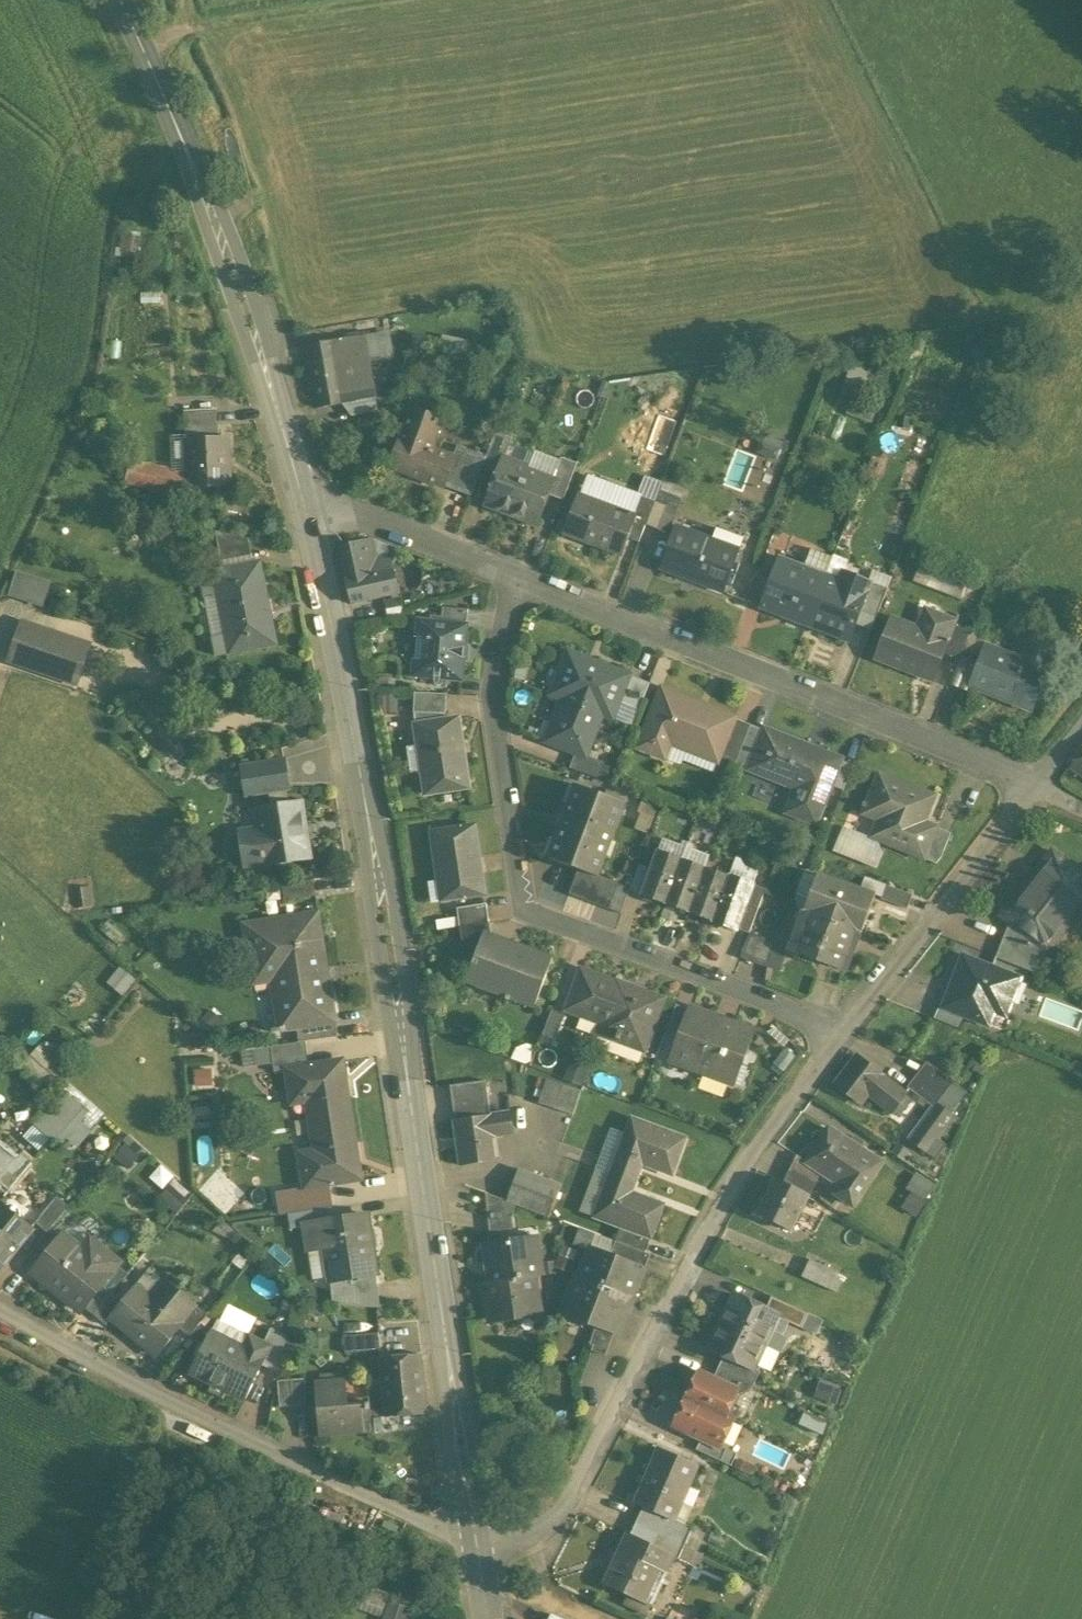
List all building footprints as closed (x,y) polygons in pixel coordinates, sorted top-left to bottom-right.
[(374,334),(335,340),(338,356),(339,360),(364,356),(365,357),(378,355),(374,334)] [(335,340),(305,344),(308,360),(338,356),(335,340)] [(338,356),(308,360),(318,406),(347,400),(339,360),(338,356)] [(364,356),(339,360),(347,400),(352,399),(355,414),(375,410),(365,357),(364,356)] [(889,361),(877,357),(871,373),(883,378),(889,361)] [(878,409),(857,403),(854,413),(875,419),(878,409)] [(218,410),(185,413),(186,425),(197,424),(213,423),(218,423),(218,410)] [(413,410),(392,467),(444,486),(455,458),(454,457),(431,449),(442,420),(434,417),(433,415),(423,411),(421,413),(413,410)] [(213,423),(197,424),(198,440),(214,439),(213,423)] [(197,424),(186,425),(187,441),(198,440),(197,424)] [(511,438),(496,432),(492,443),(509,449),(511,438)] [(198,440),(187,441),(189,474),(190,488),(191,488),(230,486),(227,438),(219,439),(214,439),(198,440)] [(865,446),(853,441),(847,458),(859,463),(865,446)] [(509,449),(492,443),(487,456),(482,469),(497,475),(503,459),(505,459),(509,449)] [(487,456),(458,446),(454,457),(455,458),(444,486),(472,496),(482,469),(487,456)] [(562,458),(554,478),(556,478),(549,495),(564,500),(578,464),(562,458)] [(497,475),(486,504),(512,514),(529,468),(505,459),(503,459),(497,475)] [(189,474),(130,462),(126,482),(188,497),(191,488),(190,488),(189,474)] [(554,478),(529,468),(512,514),(539,524),(549,495),(556,478),(554,478)] [(631,513),(579,495),(585,477),(582,476),(563,533),(622,553),(627,538),(635,514),(631,513)] [(655,502),(637,495),(631,513),(635,514),(627,538),(640,543),(646,525),(655,502)] [(657,529),(665,506),(655,502),(646,525),(657,529)] [(675,509),(665,506),(657,529),(664,532),(669,527),(675,509)] [(715,529),(711,538),(674,524),(657,567),(719,590),(736,547),(739,538),(715,529)] [(248,539),(214,530),(221,564),(252,558),(248,539)] [(372,540),(341,547),(345,565),(377,558),(372,540)] [(832,556),(811,547),(804,565),(803,566),(802,570),(822,578),(823,574),(825,574),(832,556)] [(377,558),(345,565),(353,602),(398,592),(390,555),(377,558)] [(803,566),(779,556),(778,558),(781,559),(773,579),(770,578),(770,579),(760,605),(806,623),(825,574),(823,574),(822,578),(802,570),(803,566)] [(259,561),(214,570),(215,573),(201,576),(217,655),(275,643),(259,561)] [(969,580),(930,565),(929,568),(920,565),(914,581),(961,600),(969,580)] [(12,594),(47,605),(55,580),(21,569),(12,594)] [(843,572),(840,580),(825,574),(806,623),(847,639),(847,637),(858,611),(868,583),(843,572)] [(770,579),(759,575),(749,601),(760,605),(770,579)] [(888,590),(868,583),(858,611),(877,618),(888,590)] [(68,585),(59,608),(68,612),(77,588),(68,585)] [(925,628),(892,616),(877,654),(932,676),(943,651),(954,621),(956,616),(933,607),(925,628)] [(431,622),(419,621),(414,675),(462,680),(467,625),(443,623),(444,617),(431,615),(431,622)] [(969,627),(954,621),(943,651),(958,657),(968,630),(969,627)] [(88,646),(24,625),(13,659),(76,681),(88,646)] [(981,636),(968,630),(958,657),(971,662),(981,636)] [(1022,660),(984,646),(988,638),(987,638),(970,683),(1029,705),(1049,652),(1028,643),(1022,660)] [(595,665),(585,661),(587,657),(567,650),(557,676),(564,679),(557,696),(562,698),(602,714),(612,718),(629,674),(596,661),(595,665)] [(700,702),(662,687),(638,747),(665,757),(671,742),(719,760),(736,716),(733,715),(732,717),(699,704),(700,702)] [(602,714),(562,698),(553,722),(557,723),(549,742),(585,756),(602,714)] [(459,717),(414,723),(418,747),(422,746),(425,768),(421,768),(424,792),(469,786),(465,762),(460,763),(458,747),(463,746),(459,717)] [(842,757),(765,727),(750,767),(805,788),(795,814),(817,822),(842,757)] [(1071,766),(1081,774),(1081,750),(1071,766)] [(285,760),(243,767),(248,796),(269,792),(288,789),(290,789),(285,760)] [(933,794),(880,774),(867,809),(882,815),(873,838),(926,858),(935,834),(920,828),(933,794)] [(626,803),(577,784),(549,858),(599,877),(626,803)] [(288,789),(269,792),(272,807),(257,809),(260,829),(241,832),(246,866),(265,863),(266,865),(311,858),(308,840),(308,839),(305,821),(302,802),(290,804),(288,789)] [(475,824),(430,830),(440,900),(484,894),(475,824)] [(1004,914),(1015,924),(1044,946),(1079,902),(1081,905),(1081,871),(1055,849),(1004,914)] [(659,850),(643,895),(666,904),(683,859),(659,850)] [(706,868),(683,859),(666,904),(690,912),(706,868)] [(730,876),(706,868),(690,912),(714,921),(730,876)] [(805,911),(862,932),(876,894),(820,873),(805,911)] [(754,885),(730,876),(714,921),(738,930),(754,885)] [(314,880),(283,885),(286,900),(317,896),(314,880)] [(92,885),(76,887),(79,909),(95,907),(92,885)] [(486,903),(459,907),(461,925),(488,921),(486,903)] [(862,932),(805,911),(791,949),(848,970),(862,932)] [(319,912),(244,924),(254,985),(272,982),(279,1028),(273,1029),(273,1032),(298,1029),(336,1023),(319,912)] [(488,921),(461,925),(464,942),(475,947),(481,932),(486,934),(486,933),(490,935),(488,921)] [(486,934),(481,932),(475,947),(463,979),(533,1005),(551,958),(490,935),(486,933),(486,934)] [(744,955),(783,969),(791,947),(752,933),(744,955)] [(1024,977),(967,955),(947,1006),(990,1023),(996,1008),(993,1007),(996,998),(1013,1004),(1024,977)] [(661,998),(582,969),(567,1010),(602,1023),(599,1032),(643,1048),(661,998)] [(689,1009),(675,1004),(666,1029),(680,1035),(689,1009)] [(747,1028),(690,1006),(689,1009),(680,1035),(671,1058),(728,1080),(747,1028)] [(552,1009),(544,1034),(556,1038),(565,1014),(552,1009)] [(336,1023),(298,1029),(299,1042),(306,1041),(339,1037),(336,1023)] [(201,1034),(190,1036),(194,1049),(204,1046),(201,1034)] [(299,1042),(271,1046),(274,1063),(308,1059),(306,1041),(299,1042)] [(73,1064),(46,1042),(23,1070),(50,1092),(73,1064)] [(573,1056),(566,1079),(585,1084),(592,1062),(573,1056)] [(907,1093),(858,1057),(837,1087),(864,1106),(871,1096),(893,1112),(907,1093)] [(930,1060),(912,1086),(935,1102),(910,1137),(931,1152),(975,1091),(930,1060)] [(292,1094),(307,1091),(318,1160),(303,1163),(307,1187),(361,1178),(343,1061),(288,1070),(292,1094)] [(197,1085),(215,1084),(213,1066),(195,1067),(197,1085)] [(483,1078),(451,1083),(456,1119),(488,1114),(483,1078)] [(582,1091),(547,1080),(540,1104),(574,1115),(582,1091)] [(69,1082),(36,1122),(54,1137),(87,1097),(69,1082)] [(87,1097),(54,1137),(60,1144),(67,1137),(78,1145),(105,1113),(87,1097)] [(214,1107),(197,1106),(196,1115),(213,1116),(214,1107)] [(508,1111),(488,1114),(491,1134),(511,1131),(508,1111)] [(488,1114),(456,1119),(463,1162),(495,1157),(491,1134),(488,1114)] [(687,1138),(633,1118),(626,1135),(620,1152),(612,1173),(636,1182),(643,1163),(673,1175),(687,1138)] [(626,1135),(616,1131),(610,1147),(610,1146),(610,1148),(620,1152),(626,1135)] [(855,1147),(831,1131),(809,1162),(841,1184),(835,1194),(854,1207),(860,1198),(881,1165),(855,1147)] [(18,1161),(0,1146),(0,1183),(18,1161)] [(136,1146),(121,1149),(125,1164),(139,1161),(136,1146)] [(562,1184),(519,1168),(507,1200),(517,1204),(550,1217),(551,1214),(551,1215),(562,1184)] [(914,1189),(907,1209),(926,1215),(938,1179),(917,1172),(912,1189),(914,1189)] [(636,1182),(612,1173),(607,1186),(601,1203),(596,1217),(622,1227),(652,1238),(664,1204),(632,1192),(636,1182)] [(809,1195),(776,1179),(758,1215),(791,1231),(809,1195)] [(173,1182),(154,1200),(170,1217),(189,1199),(173,1182)] [(607,1186),(596,1182),(589,1199),(601,1203),(607,1186)] [(330,1190),(295,1195),(298,1212),(332,1207),(330,1190)] [(507,1200),(488,1193),(488,1207),(512,1216),(517,1204),(507,1200)] [(295,1195),(287,1196),(289,1214),(298,1212),(295,1195)] [(57,1197),(36,1223),(48,1232),(69,1206),(57,1197)] [(0,1204),(0,1272),(35,1229),(22,1219),(21,1210),(14,1204),(5,1205),(1,1202),(0,1204)] [(298,1212),(289,1214),(291,1228),(307,1226),(307,1225),(334,1220),(332,1207),(298,1212)] [(512,1216),(488,1207),(488,1232),(512,1232),(512,1216)] [(334,1220),(307,1225),(307,1226),(310,1249),(327,1247),(332,1280),(376,1273),(367,1215),(334,1220)] [(72,1225),(34,1272),(81,1311),(84,1308),(101,1286),(120,1263),(72,1225)] [(652,1238),(622,1227),(616,1241),(646,1252),(652,1238)] [(616,1242),(581,1229),(576,1242),(591,1248),(592,1248),(611,1255),(616,1242)] [(534,1239),(485,1246),(488,1267),(490,1266),(492,1282),(533,1276),(539,1275),(534,1239)] [(646,1252),(616,1241),(616,1242),(611,1255),(644,1267),(644,1268),(644,1269),(646,1270),(652,1254),(646,1252)] [(591,1248),(581,1276),(581,1277),(631,1296),(633,1297),(644,1267),(611,1255),(592,1248),(591,1248)] [(814,1258),(806,1277),(841,1291),(848,1273),(814,1258)] [(631,1296),(581,1277),(581,1276),(579,1275),(567,1308),(599,1320),(617,1327),(623,1311),(625,1312),(631,1296)] [(492,1282),(487,1283),(489,1294),(487,1295),(490,1318),(534,1311),(532,1294),(535,1293),(533,1276),(492,1282)] [(377,1279),(354,1283),(355,1287),(342,1289),(345,1305),(381,1307),(377,1279)] [(153,1303),(134,1287),(122,1302),(111,1317),(112,1318),(159,1355),(181,1328),(197,1308),(194,1306),(163,1281),(161,1283),(166,1287),(153,1303)] [(308,1283),(298,1282),(298,1287),(295,1301),(305,1302),(308,1283)] [(112,1294),(101,1286),(84,1308),(95,1316),(112,1294)] [(112,1294),(95,1316),(107,1326),(112,1318),(111,1317),(122,1302),(112,1294)] [(776,1313),(735,1294),(727,1312),(730,1313),(724,1326),(764,1345),(772,1330),(770,1325),(776,1313)] [(197,1308),(181,1328),(191,1336),(208,1315),(195,1304),(194,1306),(197,1308)] [(319,1309),(303,1306),(302,1313),(317,1316),(319,1309)] [(293,1311),(281,1308),(278,1322),(290,1324),(292,1316),(293,1311)] [(306,1318),(292,1316),(290,1324),(304,1327),(306,1318)] [(215,1319),(190,1370),(245,1399),(261,1365),(270,1345),(269,1345),(215,1319)] [(617,1327),(599,1320),(591,1344),(594,1346),(592,1350),(606,1356),(617,1327)] [(764,1345),(724,1326),(719,1336),(716,1335),(710,1349),(753,1369),(764,1345)] [(276,1330),(269,1345),(270,1345),(261,1365),(280,1373),(288,1335),(276,1330)] [(380,1333),(344,1335),(346,1353),(381,1350),(380,1333)] [(580,1394),(603,1400),(613,1359),(591,1353),(580,1394)] [(422,1354),(380,1358),(386,1417),(428,1414),(422,1354)] [(698,1373),(687,1399),(726,1416),(737,1391),(698,1373)] [(305,1378),(279,1381),(281,1407),(307,1405),(305,1378)] [(819,1398),(842,1403),(846,1384),(823,1379),(819,1398)] [(347,1380),(316,1383),(321,1435),(373,1431),(371,1403),(349,1404),(347,1380)] [(734,1420),(687,1399),(675,1426),(722,1447),(734,1420)] [(534,1411),(515,1408),(513,1419),(532,1422),(534,1411)] [(662,1447),(637,1502),(672,1518),(697,1463),(662,1447)] [(671,1554),(627,1533),(604,1582),(648,1602),(671,1554)] [(392,1594),(358,1582),(350,1605),(384,1617),(392,1594)] [(392,1603),(387,1618),(406,1618),(410,1609),(392,1603)]
